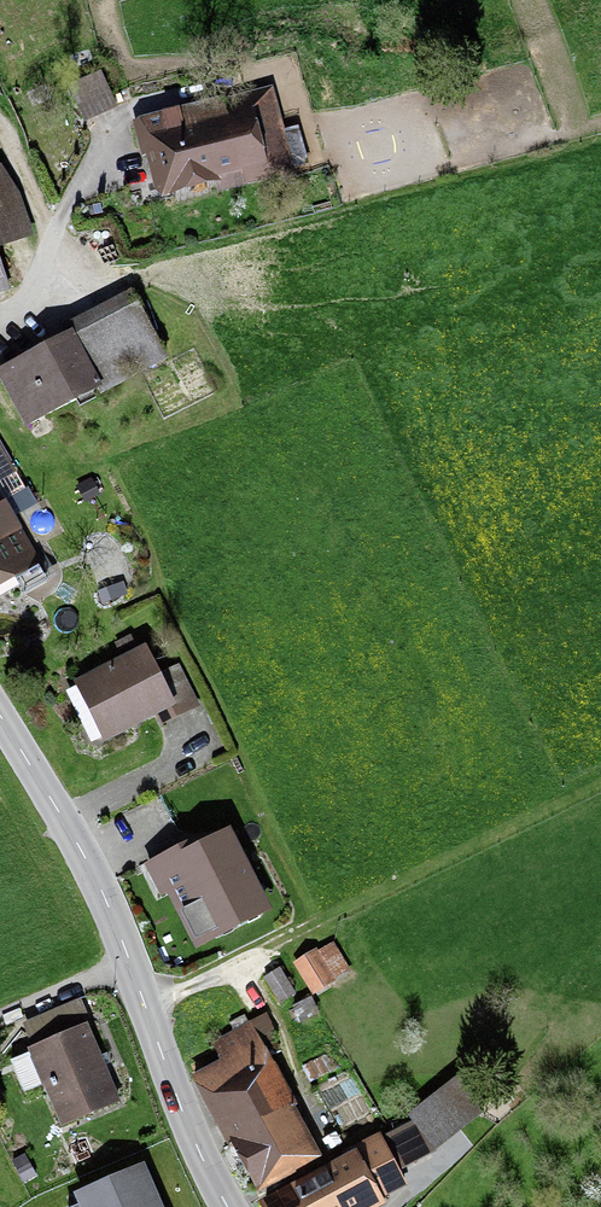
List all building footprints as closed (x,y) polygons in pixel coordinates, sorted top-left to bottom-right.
[(69,89),(85,124),(117,109),(101,74),(69,89)] [(158,200),(215,186),(217,195),(295,176),(274,87),(132,122),(141,158),(148,157),(158,200)] [(34,237),(8,164),(0,167),(0,250),(34,237)] [(12,291),(0,257),(0,295),(12,291)] [(169,362),(133,291),(61,328),(66,338),(0,371),(0,382),(25,432),(100,394),(101,396),(169,362)] [(17,473),(0,443),(0,483),(17,473)] [(23,514),(38,505),(25,483),(10,492),(23,514)] [(43,565),(0,492),(0,590),(43,565)] [(101,740),(104,745),(158,719),(162,726),(201,707),(180,664),(160,674),(146,647),(74,682),(76,687),(65,693),(91,745),(101,740)] [(168,895),(197,952),(273,914),(231,831),(209,842),(206,836),(145,867),(161,899),(168,895)] [(319,951),(318,949),(294,963),(314,996),(337,981),(336,979),(351,970),(334,942),(319,951)] [(298,995),(281,968),(264,979),(281,1006),(298,995)] [(62,1129),(122,1103),(107,1068),(113,1065),(108,1053),(101,1055),(89,1027),(93,1025),(82,999),(21,1025),(31,1049),(27,1050),(29,1055),(12,1062),(26,1095),(43,1087),(62,1129)] [(323,1161),(251,1022),(212,1043),(222,1062),(192,1078),(224,1140),(228,1138),(258,1195),(323,1161)] [(484,1116),(455,1079),(407,1116),(413,1123),(436,1153),(437,1153),(484,1116)] [(436,1153),(413,1123),(383,1138),(401,1173),(438,1154),(437,1153),(436,1153)] [(380,1134),(347,1151),(350,1157),(258,1204),(260,1206),(386,1206),(382,1200),(408,1187),(401,1173),(383,1138),(380,1134)] [(17,1169),(24,1182),(37,1176),(30,1162),(17,1169)] [(145,1166),(74,1196),(79,1206),(163,1206),(145,1166)]
